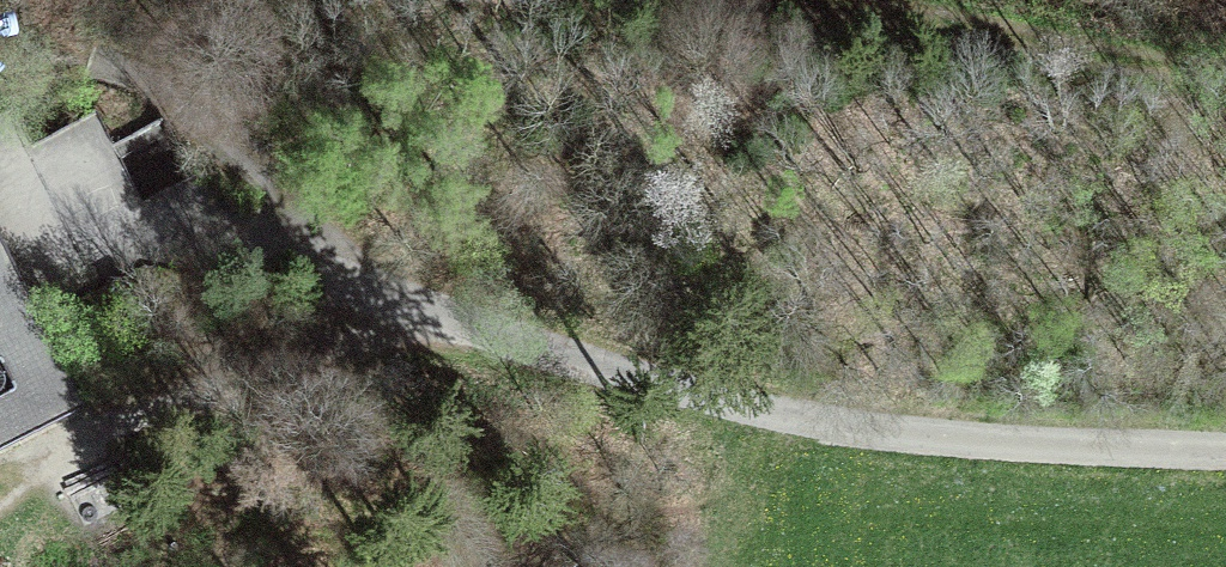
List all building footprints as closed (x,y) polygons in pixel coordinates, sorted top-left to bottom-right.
[(0,117),(0,237),(36,308),(0,326),(0,454),(88,409),(48,331),(176,267),(97,112),(33,145),(15,110),(0,117)] [(36,308),(0,237),(0,326),(36,308)]
